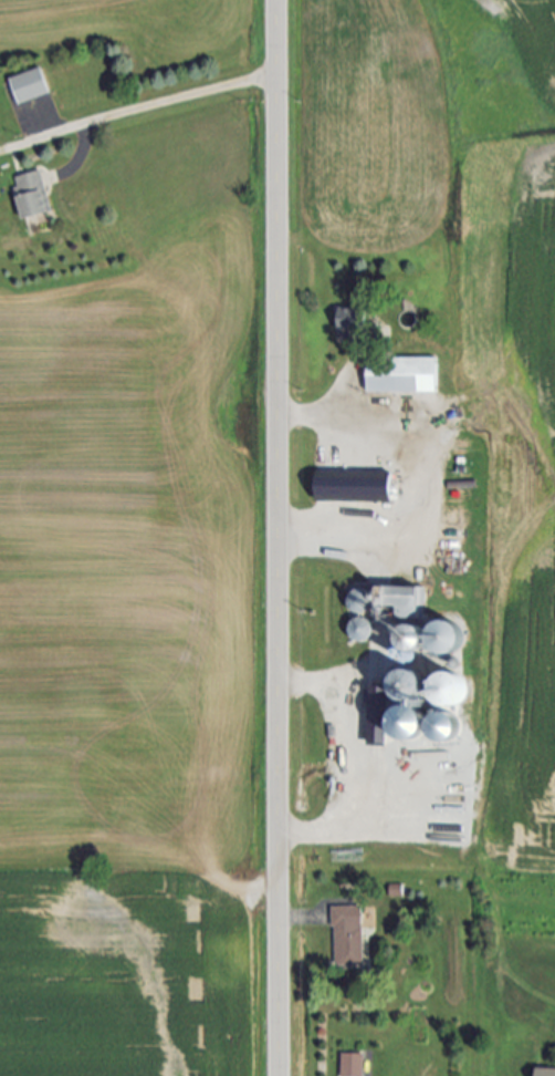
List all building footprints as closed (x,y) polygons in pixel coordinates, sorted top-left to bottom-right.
[(20,105),(11,80),(43,69),(52,95),(20,105)] [(42,173),(51,215),(23,221),(13,178),(42,173)] [(366,330),(342,330),(342,320),(366,321),(366,330)] [(368,394),(368,359),(439,359),(439,400),(423,400),(423,394),(368,394)] [(395,504),(317,503),(318,473),(395,474),(395,504)] [(399,617),(399,607),(375,607),(375,586),(425,586),(425,617),(399,617)] [(353,590),(354,589),(356,589),(358,589),(359,590),(362,590),(363,591),(364,592),(365,594),(366,596),(366,598),(366,599),(366,601),(365,602),(364,604),(363,606),(362,607),(360,608),(358,608),(357,608),(355,608),(354,608),(352,607),(350,606),(349,604),(348,603),(347,602),(347,600),(347,598),(347,597),(347,594),(348,593),(349,592),(350,591),(353,590)] [(356,617),(358,617),(359,615),(362,615),(363,617),(365,617),(366,618),(368,618),(369,619),(370,620),(371,622),(373,623),(373,625),(374,627),(374,629),(374,630),(373,632),(373,633),(371,635),(370,637),(369,638),(368,639),(367,640),(366,641),(364,641),(363,642),(360,642),(358,642),(357,641),(355,641),(354,640),(353,639),(352,638),(350,637),(349,635),(348,633),(348,632),(347,630),(347,629),(347,627),(348,625),(348,623),(349,622),(350,620),(352,619),(353,618),(355,618),(356,617)] [(444,615),(447,615),(449,615),(451,617),(453,618),(455,619),(458,620),(460,621),(461,623),(462,625),(463,628),(464,630),(464,632),(464,634),(464,637),(463,639),(463,641),(462,643),(460,645),(459,646),(457,649),(454,650),(452,651),(450,651),(448,651),(446,651),(443,651),(441,650),(439,650),(437,649),(434,646),(433,645),(431,643),(430,641),(430,639),(429,637),(429,634),(429,632),(429,629),(430,627),(431,624),(432,623),(434,621),(436,620),(438,618),(440,617),(442,617),(444,615)] [(407,619),(409,619),(411,619),(413,620),(416,621),(418,622),(419,624),(420,627),(422,628),(422,630),(423,632),(423,634),(423,638),(423,640),(423,642),(422,644),(421,646),(420,648),(418,650),(416,651),(415,652),(412,653),(410,654),(408,654),(406,654),(402,654),(400,653),(398,652),(397,651),(395,650),(392,649),(391,646),(390,644),(389,642),(389,640),(388,638),(388,635),(388,633),(389,631),(390,629),(391,627),(392,624),(394,623),(396,622),(398,621),(400,620),(402,619),(405,619),(407,619)] [(408,672),(410,671),(413,672),(416,673),(419,674),(421,676),(423,679),(425,681),(426,684),(426,686),(426,690),(425,692),(423,695),(421,697),(419,700),(417,701),(413,702),(411,702),(408,702),(405,702),(402,701),(400,699),(398,696),(397,694),(396,691),(395,689),(395,685),(395,683),(396,680),(398,677),(400,675),(402,673),(405,672),(408,672)] [(442,680),(446,679),(448,677),(451,677),(454,677),(457,679),(459,680),(462,682),(464,683),(465,686),(467,689),(468,692),(468,694),(468,697),(467,701),(465,703),(463,705),(461,707),(459,710),(457,711),(453,711),(450,711),(448,711),(444,710),(442,708),(440,707),(438,705),(436,703),(434,700),(433,697),(433,694),(434,691),(434,689),(436,685),(438,683),(440,681),(442,680)] [(364,966),(335,966),(335,907),(364,907),(364,966)] [(362,1054),(362,1075),(340,1075),(339,1055),(362,1054)]
